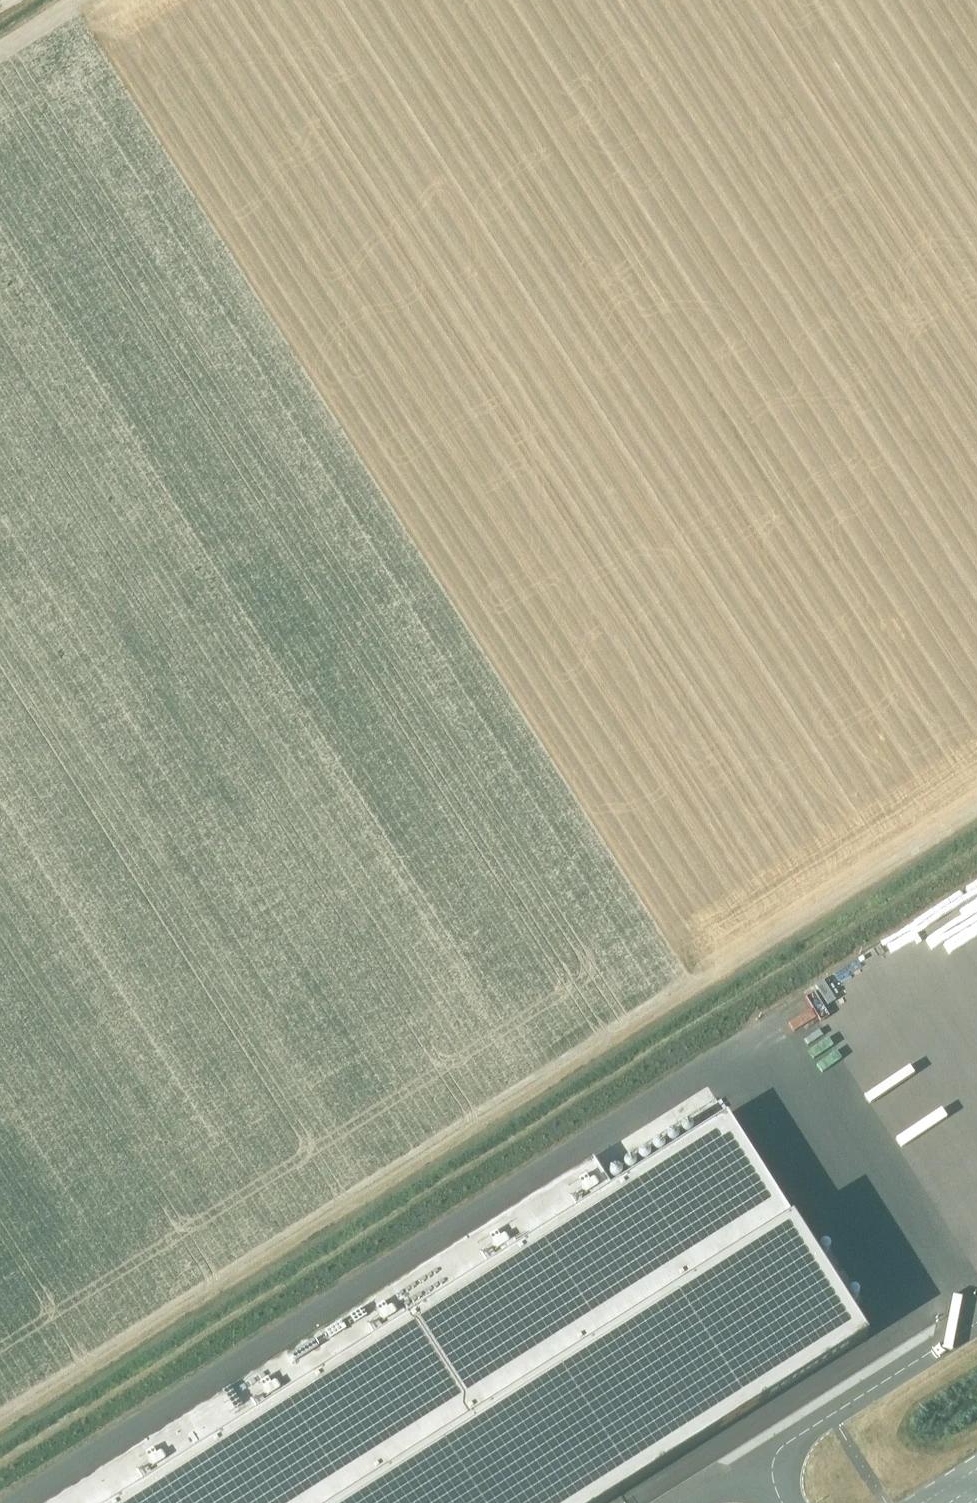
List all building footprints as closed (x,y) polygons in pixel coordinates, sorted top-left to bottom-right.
[(866,1338),(725,1115),(548,1227),(529,1197),(45,1502),(604,1502),(866,1338)]
